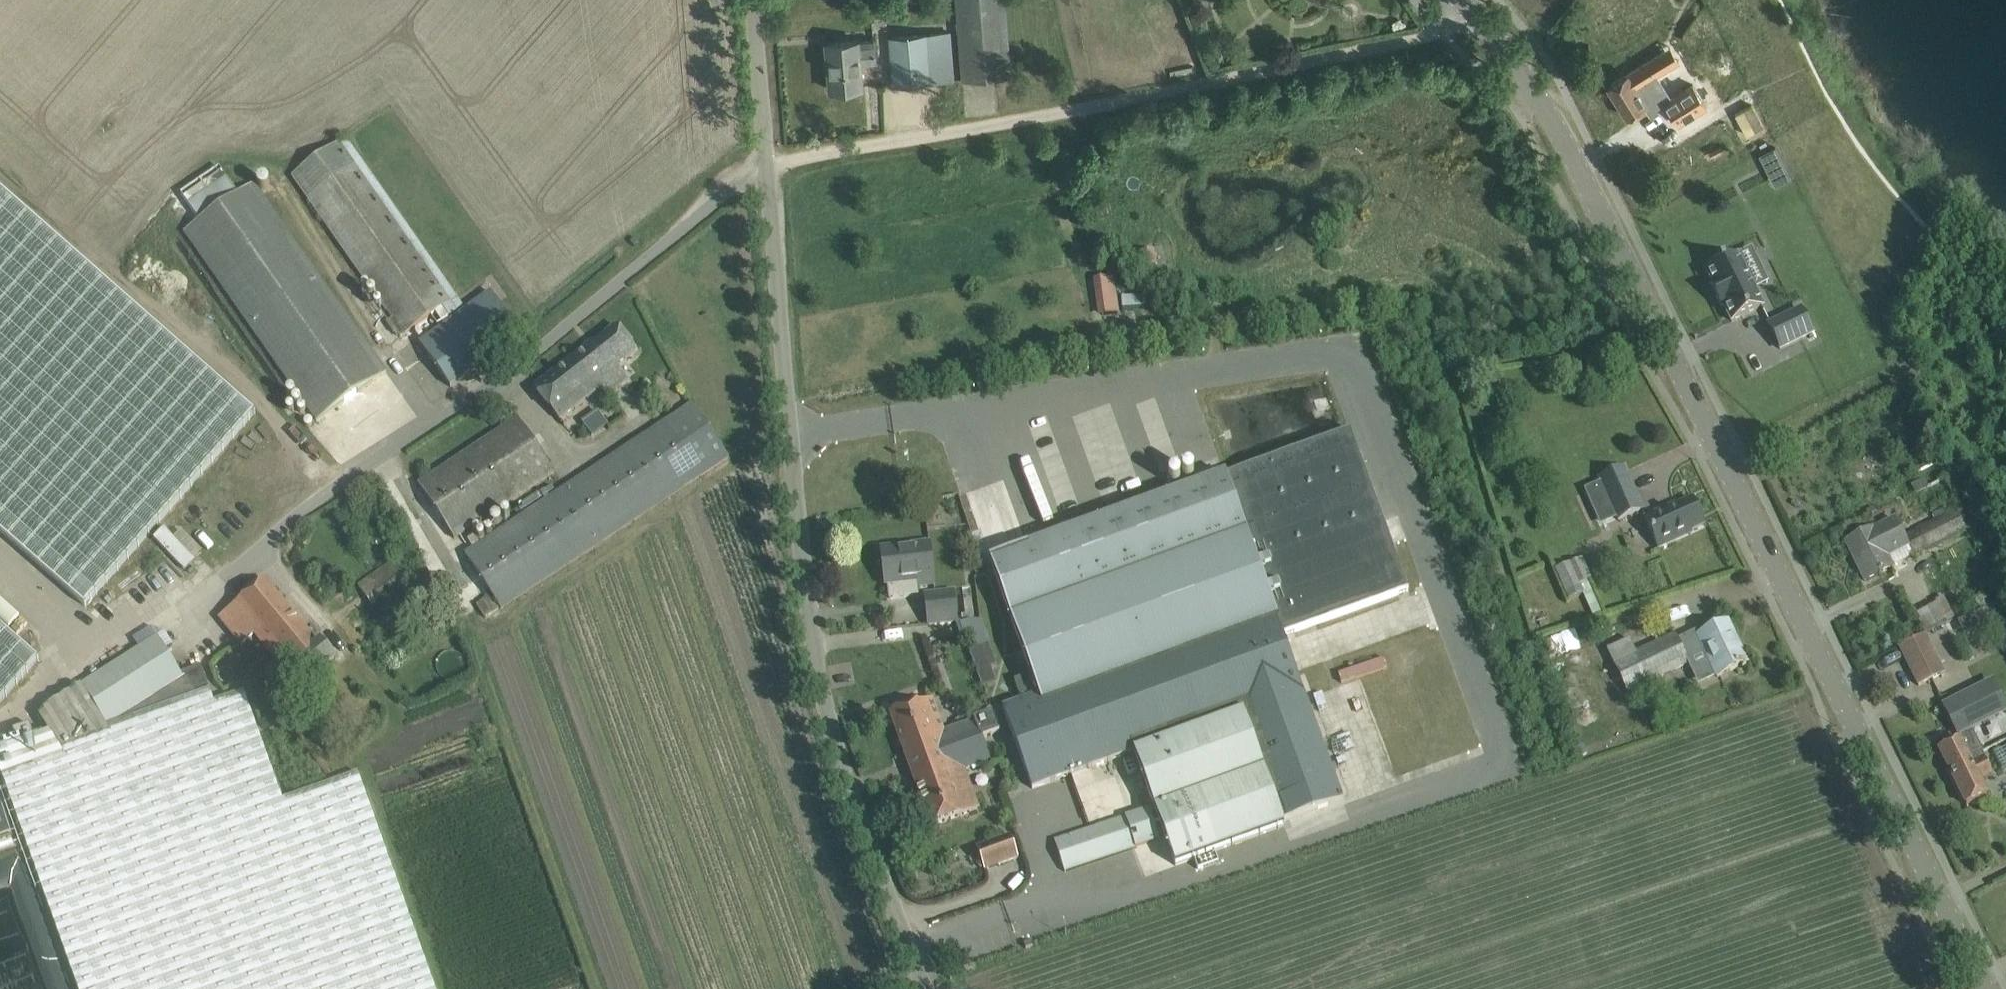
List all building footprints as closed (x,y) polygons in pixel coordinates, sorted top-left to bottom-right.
[(1004,0),(956,0),(962,79),(1010,75),(1004,0)] [(1049,69),(1045,32),(1008,35),(1011,72),(1049,69)] [(949,33),(890,37),(894,84),(952,79),(949,33)] [(874,39),(846,41),(826,42),(830,89),(862,86),(860,62),(876,61),(874,39)] [(1627,73),(1625,74),(1608,85),(1628,117),(1647,105),(1651,111),(1663,104),(1672,120),(1704,100),(1694,84),(1671,98),(1648,61),(1627,73)] [(345,138),(292,175),(392,318),(386,322),(394,333),(396,332),(400,337),(434,313),(442,323),(448,318),(464,307),(345,138)] [(1775,146),(1759,154),(1767,169),(1783,161),(1775,146)] [(315,421),(386,373),(255,182),(239,193),(223,171),(184,197),(200,220),(183,232),(315,421)] [(84,605),(255,412),(0,189),(0,533),(84,605)] [(1713,267),(1707,270),(1714,286),(1711,287),(1721,307),(1724,306),(1732,321),(1762,306),(1753,289),(1737,256),(1730,259),(1729,256),(1712,264),(1713,267)] [(1171,277),(1160,273),(1159,279),(1169,282),(1171,277)] [(1113,276),(1107,277),(1095,279),(1096,287),(1100,315),(1118,313),(1115,285),(1113,276)] [(522,336),(491,292),(420,342),(450,387),(522,336)] [(1801,309),(1768,325),(1780,349),(1812,333),(1801,309)] [(636,350),(617,326),(587,349),(586,347),(534,387),(559,420),(601,387),(607,395),(627,379),(616,366),(636,350)] [(500,608),(711,468),(727,457),(692,404),(480,544),(475,536),(468,540),(474,549),(465,554),(500,608)] [(590,436),(606,425),(597,410),(580,421),(590,436)] [(519,418),(419,484),(455,539),(555,473),(519,418)] [(1350,430),(1226,475),(1274,609),(1273,609),(1283,636),(1408,590),(1350,430)] [(1624,465),(1598,477),(1618,521),(1644,509),(1624,465)] [(1274,609),(1226,475),(990,561),(1031,674),(1014,680),(1021,700),(1002,707),(1032,788),(1051,782),(1134,752),(1175,865),(1284,825),(1283,822),(1343,800),(1283,636),(1273,609),(1274,609)] [(1662,509),(1644,517),(1658,548),(1692,534),(1690,530),(1703,524),(1693,500),(1664,513),(1662,509)] [(1958,509),(1946,515),(1942,509),(1926,518),(1929,524),(1903,536),(1895,519),(1873,530),(1873,529),(1846,543),(1865,581),(1892,568),(1886,557),(1907,546),(1913,557),(1968,530),(1958,509)] [(930,545),(902,548),(882,550),(886,584),(917,581),(917,585),(934,583),(930,545)] [(415,575),(413,572),(402,556),(359,586),(372,605),(415,575)] [(1567,601),(1594,590),(1580,557),(1553,568),(1567,601)] [(291,647),(309,632),(265,579),(232,606),(272,655),(287,642),(291,647)] [(929,624),(957,621),(953,591),(925,594),(929,624)] [(19,617),(0,599),(0,620),(8,628),(19,617)] [(1923,633),(1946,622),(1936,602),(1914,613),(1923,633)] [(973,643),(986,641),(982,617),(969,619),(973,643)] [(1625,640),(1603,650),(1607,660),(1609,659),(1624,693),(1645,684),(1687,664),(1688,663),(1689,664),(1697,660),(1705,676),(1715,671),(1717,676),(1717,677),(1728,672),(1746,663),(1727,623),(1700,636),(1697,630),(1677,639),(1675,634),(1657,642),(1631,654),(1625,640)] [(38,659),(0,626),(0,703),(38,659)] [(1551,657),(1579,647),(1572,629),(1544,639),(1551,657)] [(318,644),(309,632),(291,647),(287,642),(272,655),(283,668),(270,679),(287,699),(334,659),(320,642),(318,644)] [(158,636),(48,706),(40,716),(49,732),(35,737),(30,724),(13,730),(18,744),(0,750),(0,770),(3,776),(78,988),(435,988),(358,772),(283,799),(244,691),(214,701),(201,665),(181,673),(158,636)] [(436,660),(451,653),(444,636),(428,644),(436,660)] [(1926,637),(1901,649),(1918,686),(1943,674),(1926,637)] [(976,660),(983,682),(995,678),(988,657),(976,660)] [(1352,678),(1386,668),(1384,658),(1337,671),(1341,686),(1315,693),(1322,719),(1360,708),(1352,678)] [(1993,679),(1943,704),(1959,737),(2005,713),(2005,706),(1993,679)] [(984,742),(976,722),(975,719),(944,731),(932,698),(890,713),(916,786),(965,769),(991,760),(984,742)] [(992,716),(976,722),(984,742),(1000,736),(992,716)] [(1948,768),(1970,758),(1982,752),(1973,733),(1959,740),(1959,739),(1939,749),(1948,768)] [(1577,748),(1580,757),(1587,754),(1583,745),(1577,748)] [(1970,758),(1948,768),(1966,805),(1986,795),(1979,780),(1993,773),(1984,756),(1972,762),(1970,758)] [(979,809),(965,769),(916,786),(931,826),(979,809)] [(11,833),(0,802),(0,837),(11,833)] [(1065,872),(1159,840),(1149,809),(1055,840),(1065,872)] [(1010,835),(976,847),(984,870),(1018,857),(1010,835)] [(14,848),(11,836),(0,840),(0,854),(14,848)]
